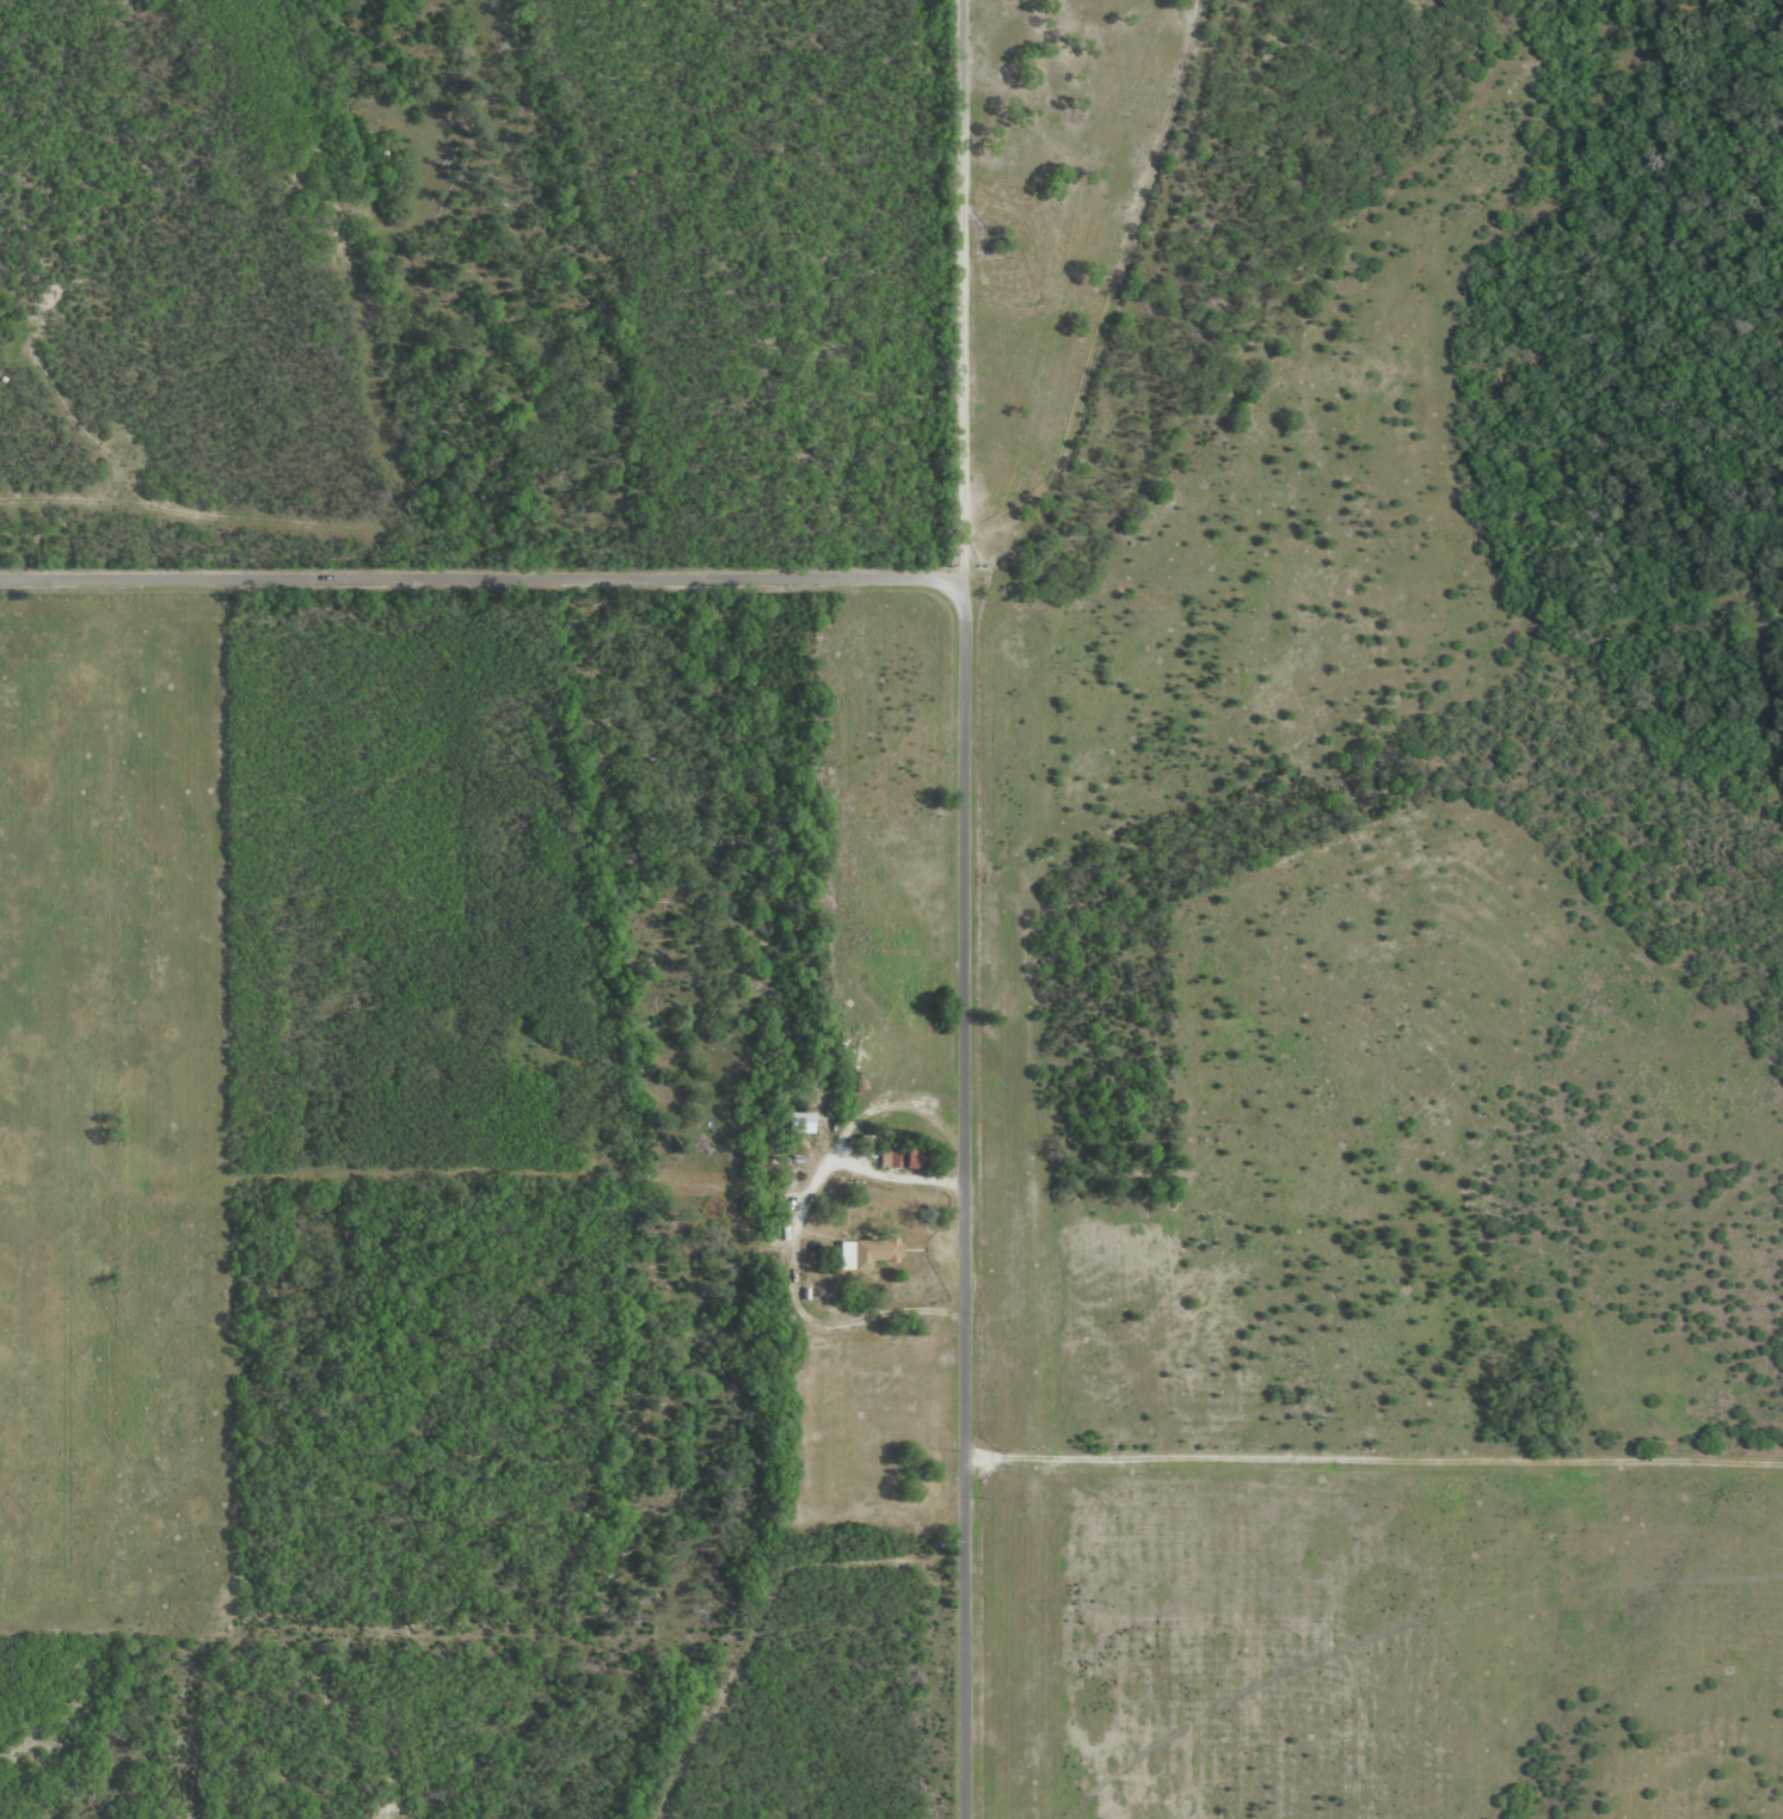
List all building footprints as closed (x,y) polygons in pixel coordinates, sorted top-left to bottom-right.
[(787,1131),(787,1112),(812,1112),(812,1131),(787,1131)] [(885,1148),(918,1148),(918,1167),(885,1167),(885,1148)] [(850,1271),(850,1240),(898,1240),(898,1261),(868,1261),(868,1271),(850,1271)]
